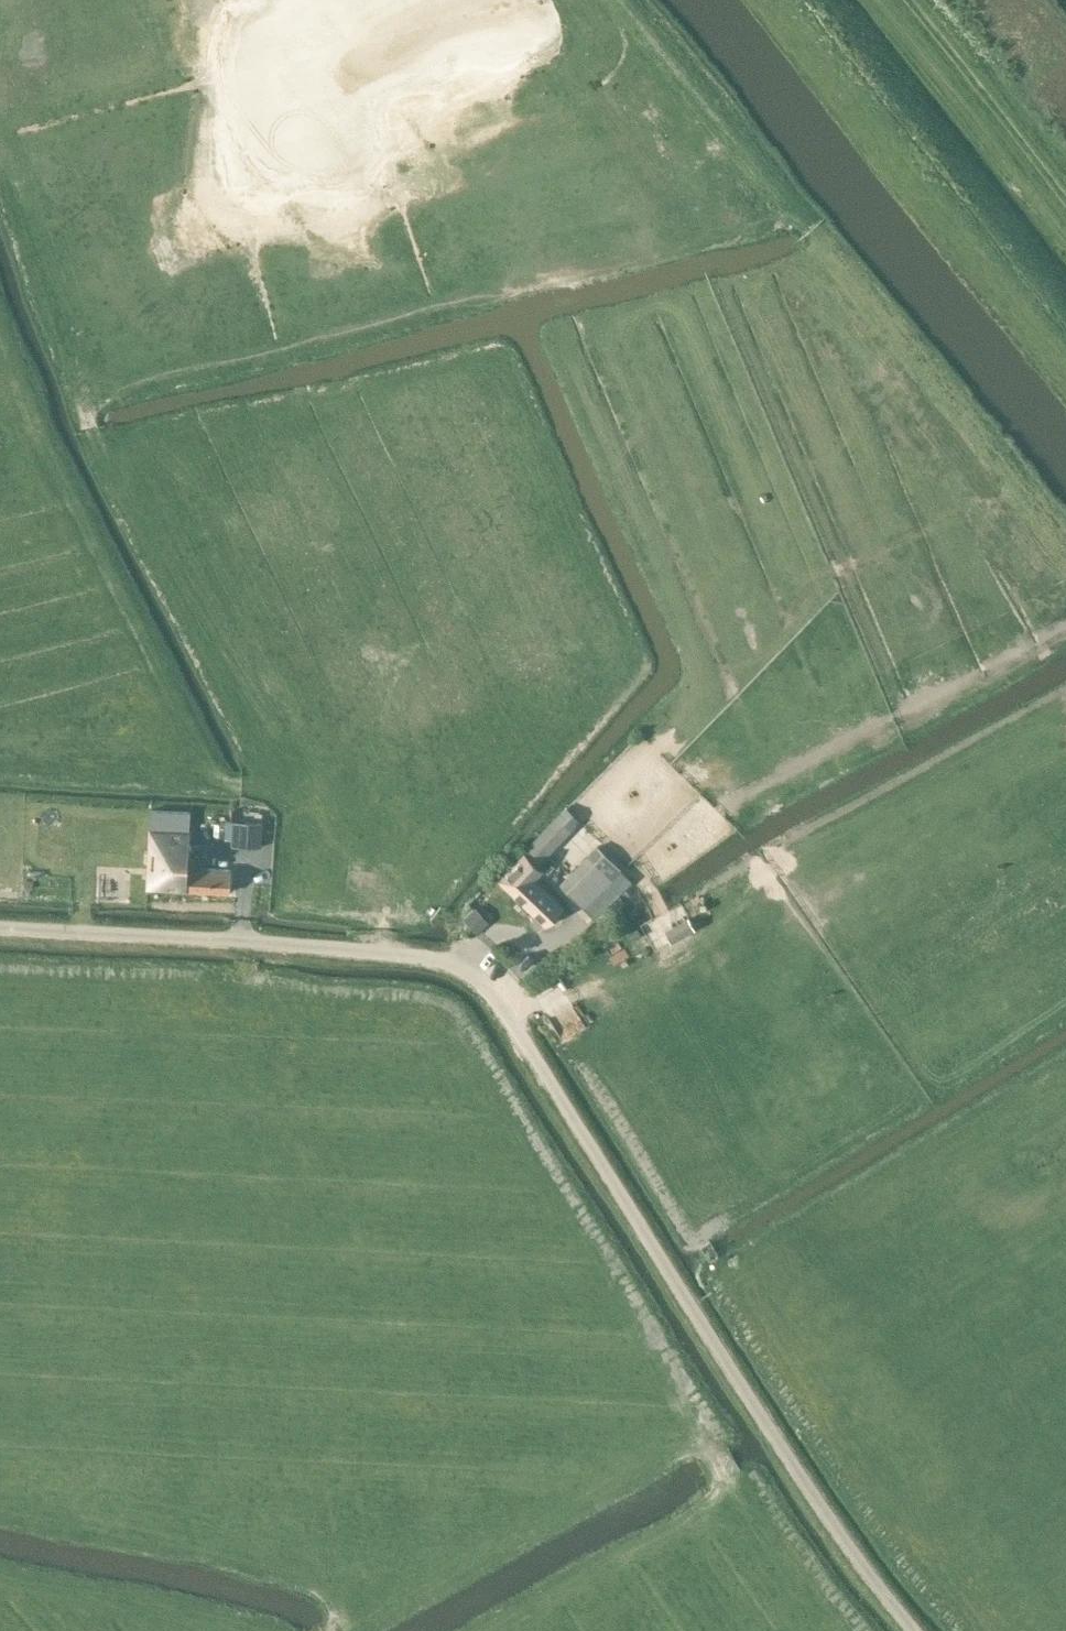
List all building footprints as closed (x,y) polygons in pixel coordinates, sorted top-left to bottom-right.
[(147,888),(229,893),(231,869),(206,867),(207,855),(188,854),(191,809),(152,807),(147,888)] [(563,811),(552,821),(516,859),(517,860),(498,879),(536,915),(530,921),(539,930),(545,924),(546,925),(565,905),(531,871),(565,834),(575,823),(563,811)] [(231,845),(262,846),(263,821),(226,819),(225,838),(232,839),(231,845)] [(559,883),(584,907),(612,878),(587,855),(559,883)] [(476,909),(464,920),(476,933),(488,923),(476,909)]
